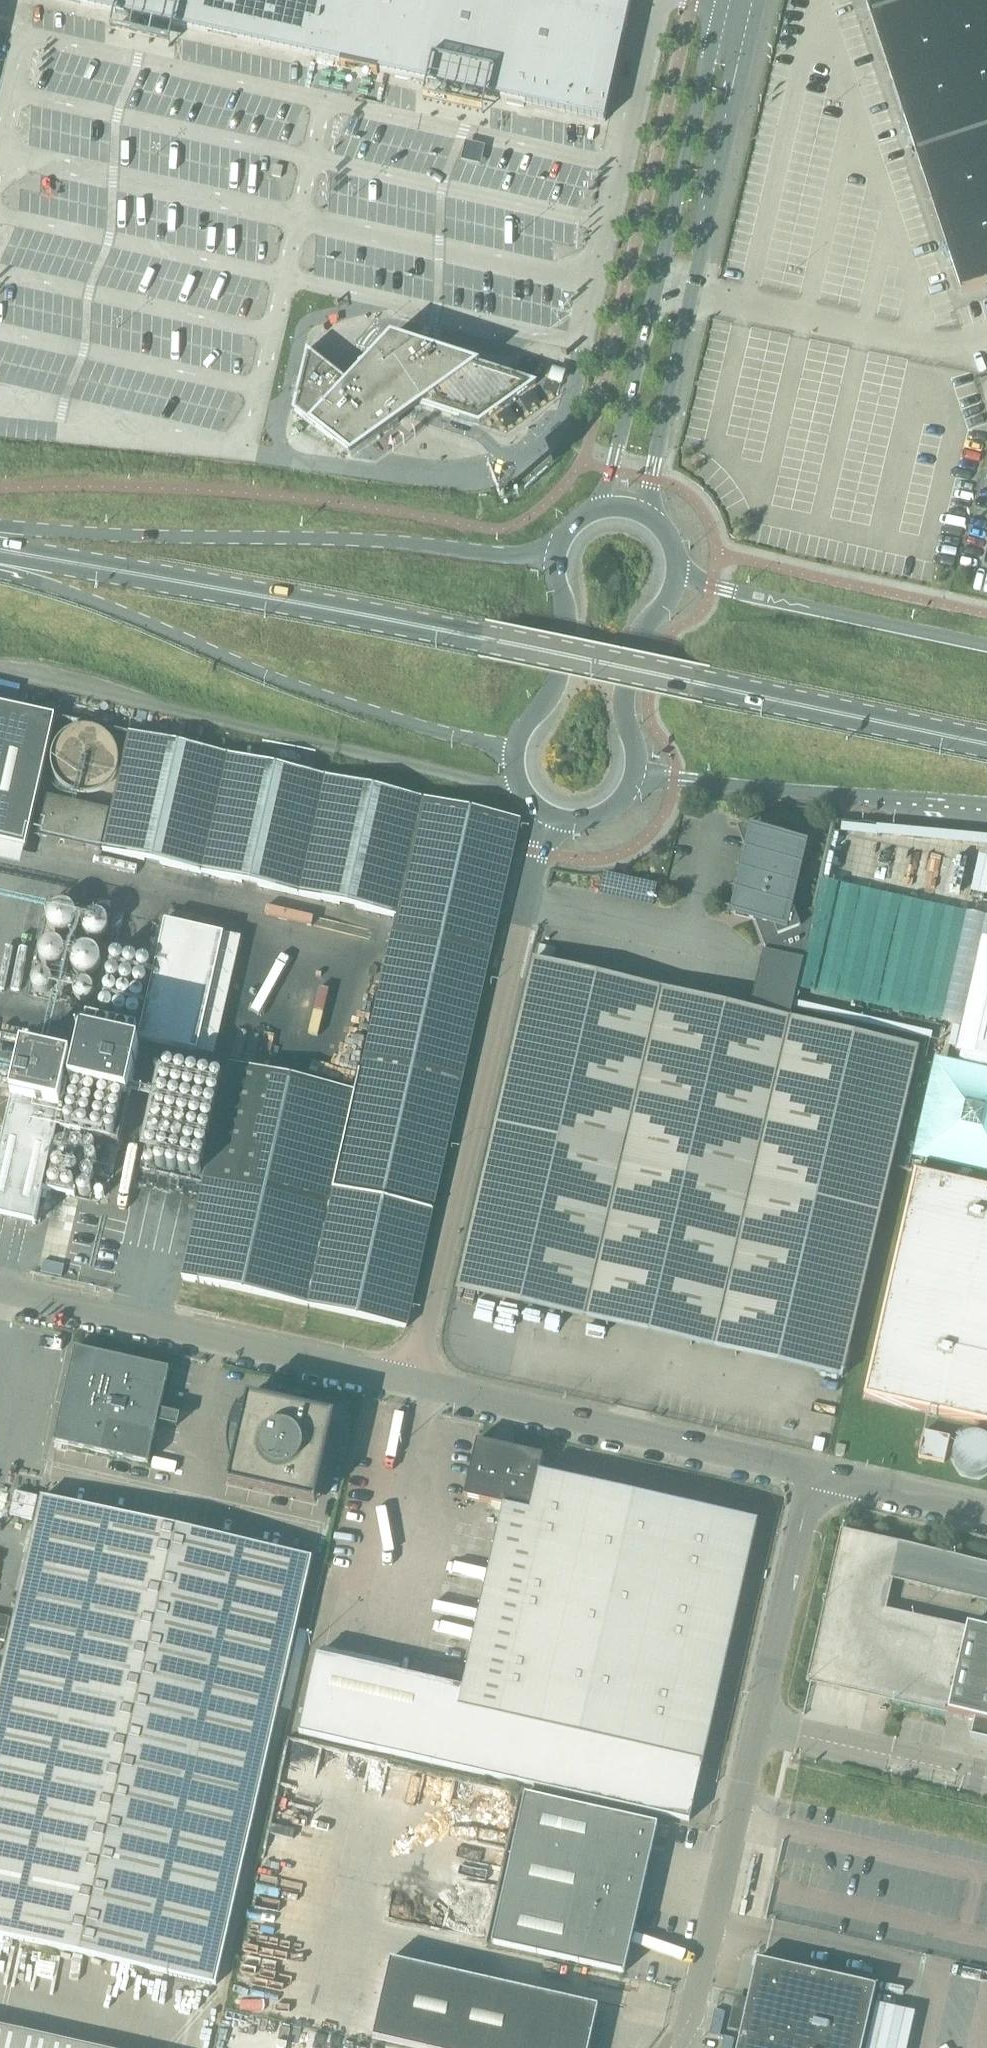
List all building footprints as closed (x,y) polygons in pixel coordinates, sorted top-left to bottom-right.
[(187,30),(306,56),(319,0),(53,0),(187,30)] [(306,56),(520,103),(534,106),(605,122),(632,0),(319,0),(306,56)] [(962,294),(986,286),(986,0),(865,0),(962,294)] [(351,458),(400,423),(415,412),(421,407),(479,426),(537,384),(510,376),(415,345),(390,337),(365,364),(348,383),(307,351),(292,413),(351,458)] [(23,848),(54,717),(0,704),(0,842),(23,848)] [(65,788),(77,793),(90,793),(102,789),(112,780),(117,767),(118,754),(113,742),(104,732),(92,727),(79,726),(66,731),(57,740),(51,752),(51,766),(56,778),(65,788)] [(103,851),(396,917),(363,1068),(360,1068),(355,1088),(231,1060),(183,1275),(407,1326),(433,1212),(520,822),(129,734),(103,851)] [(49,796),(40,837),(100,850),(109,810),(49,796)] [(759,821),(737,829),(745,850),(729,918),(756,924),(764,946),(768,945),(767,951),(763,950),(749,1008),(789,1017),(803,959),(815,908),(795,916),(792,906),(807,842),(763,831),(759,821)] [(0,842),(0,861),(18,865),(20,858),(23,848),(0,842)] [(822,877),(797,988),(955,1022),(961,1024),(981,937),(986,938),(986,914),(981,912),(953,906),(928,901),(900,895),(878,890),(846,883),(822,877)] [(49,928),(49,948),(78,950),(78,951),(97,952),(97,934),(108,935),(109,917),(88,916),(87,927),(75,927),(75,929),(49,928)] [(197,1051),(223,936),(223,934),(165,921),(138,1038),(197,1051)] [(981,937),(961,1024),(955,1050),(960,1051),(958,1058),(956,1069),(938,1065),(863,1399),(986,1427),(986,938),(981,937)] [(663,988),(532,955),(452,1288),(582,1318),(663,988)] [(749,1008),(663,988),(582,1318),(711,1348),(789,1017),(749,1008)] [(920,1048),(789,1017),(711,1348),(843,1379),(920,1048)] [(56,1134),(72,1063),(49,1058),(52,1041),(26,1035),(0,1150),(0,1217),(35,1225),(43,1190),(74,1197),(87,1141),(56,1134)] [(8,1086),(11,1072),(0,1069),(0,1084),(8,1086)] [(81,1204),(71,1251),(137,1266),(147,1218),(81,1204)] [(483,1324),(487,1305),(456,1298),(445,1347),(453,1360),(503,1371),(510,1340),(490,1336),(483,1324)] [(54,1442),(147,1463),(169,1370),(75,1348),(54,1442)] [(247,1397),(228,1485),(315,1504),(335,1417),(247,1397)] [(952,1459),(956,1469),(965,1476),(976,1478),(986,1474),(986,1473),(986,1440),(984,1437),(974,1434),(963,1437),(955,1445),(948,1443),(949,1437),(924,1431),(918,1457),(944,1463),(945,1457),(952,1459)] [(494,1450),(495,1445),(476,1441),(464,1497),(504,1506),(462,1688),(316,1655),(299,1733),(689,1821),(692,1806),(757,1521),(539,1472),(543,1456),(509,1448),(507,1453),(494,1450)] [(13,1512),(35,1515),(38,1493),(16,1490),(13,1512)] [(215,1985),(312,1559),(42,1498),(1,1678),(0,1682),(0,1936),(215,1985)] [(804,1681),(888,1701),(947,1715),(966,1628),(883,1609),(891,1576),(986,1597),(986,1561),(948,1553),(895,1541),(839,1528),(822,1603),(804,1681)] [(8,1645),(14,1620),(0,1617),(0,1643),(8,1645)] [(974,1721),(970,1737),(969,1737),(969,1738),(986,1742),(986,1633),(967,1628),(966,1633),(949,1710),(948,1710),(947,1715),(974,1721)] [(525,1794),(514,1845),(646,1875),(658,1825),(525,1794)] [(514,1845),(503,1893),(635,1923),(646,1875),(514,1845)] [(624,1973),(635,1923),(503,1893),(491,1943),(624,1973)] [(415,2047),(589,2047),(598,2006),(390,1959),(372,2038),(415,2047)] [(875,1986),(756,1959),(745,2009),(737,2009),(736,2031),(740,2032),(736,2047),(862,2047),(875,1986)] [(878,1990),(876,2000),(899,2005),(902,1996),(878,1990)] [(915,2012),(876,2003),(866,2047),(907,2047),(915,2012)] [(0,2027),(0,2047),(93,2047),(0,2027)]
